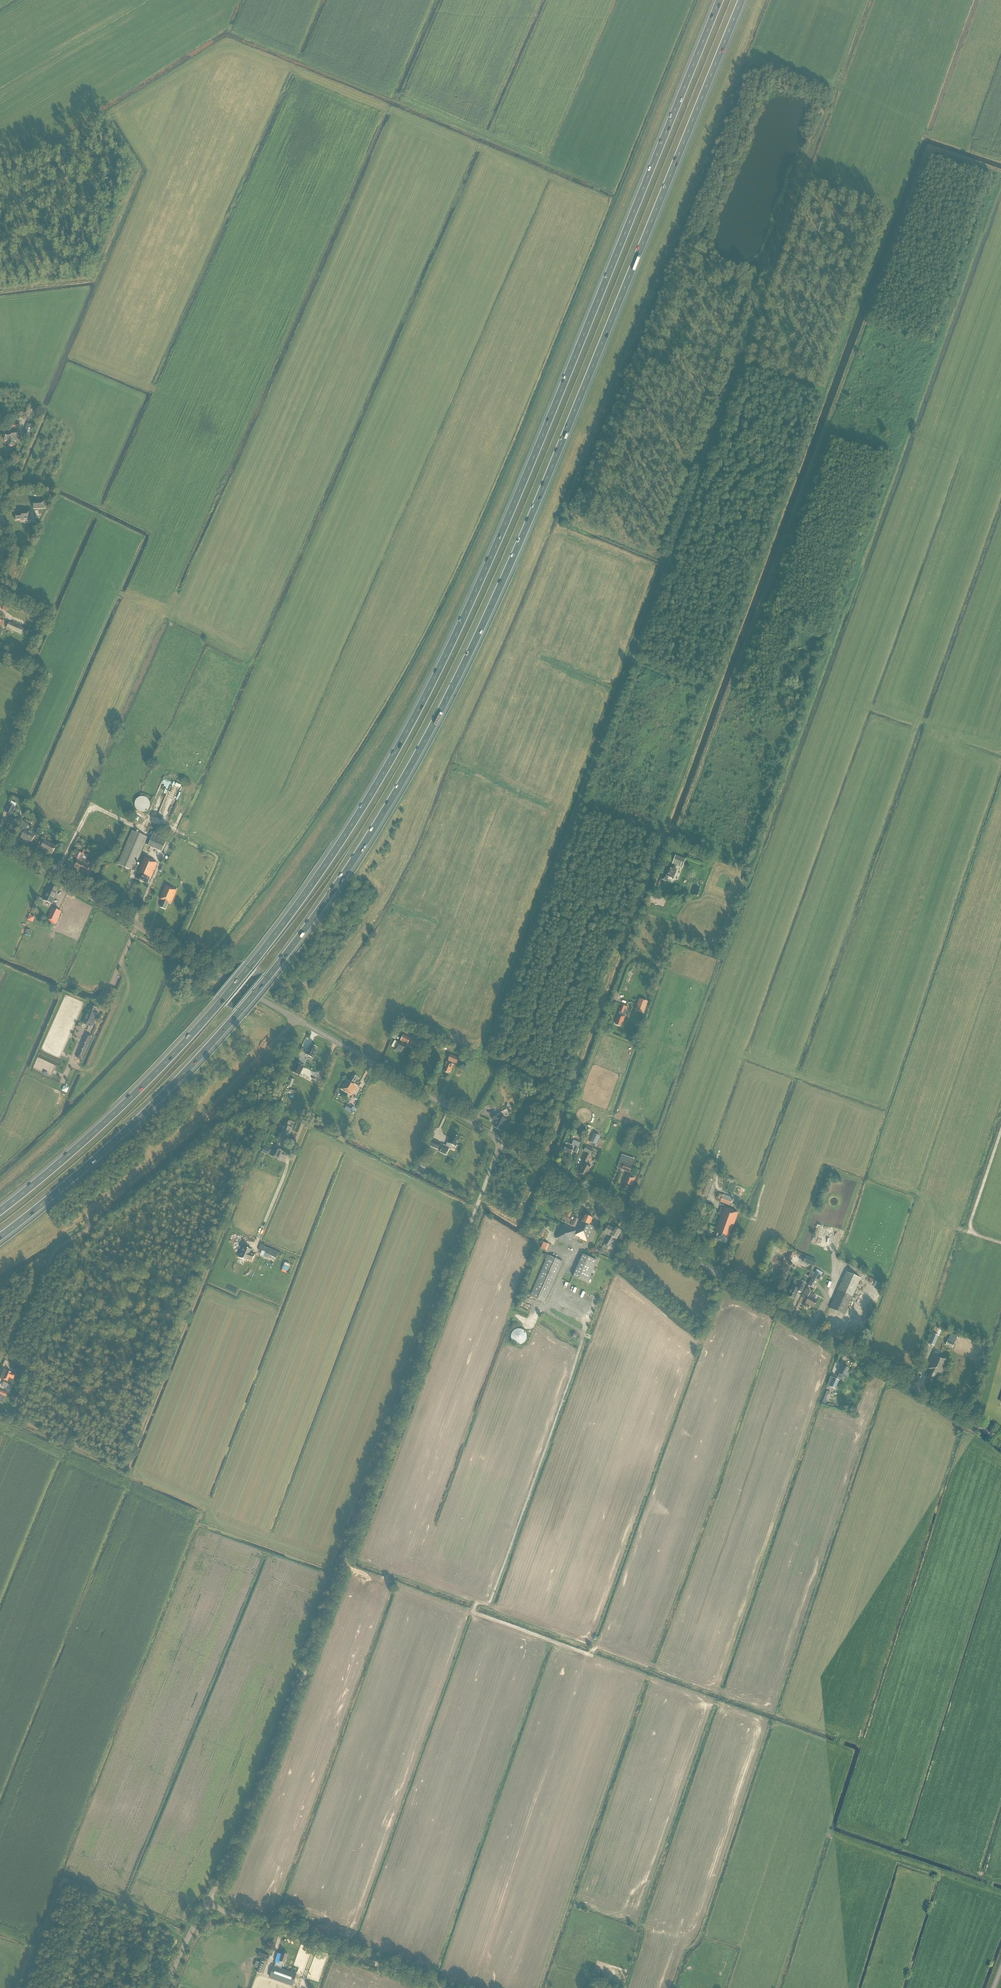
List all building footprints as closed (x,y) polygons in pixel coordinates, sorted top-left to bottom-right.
[(14,441),(20,440),(18,423),(9,424),(10,432),(3,433),(4,441),(7,441),(8,446),(14,445),(14,441)] [(28,435),(32,426),(27,424),(23,434),(28,435)] [(33,509),(45,508),(45,500),(33,501),(33,509)] [(30,520),(30,510),(21,511),(21,514),(15,514),(15,520),(21,520),(21,521),(30,520)] [(35,519),(44,518),(43,510),(34,511),(35,519)] [(7,612),(11,603),(6,600),(2,609),(7,612)] [(9,622),(6,628),(21,634),(23,630),(25,631),(25,629),(20,627),(12,623),(9,622)] [(146,796),(134,801),(139,813),(151,808),(146,796)] [(12,816),(16,807),(9,804),(5,813),(12,816)] [(14,827),(18,821),(11,818),(8,824),(5,830),(11,833),(14,828),(14,827)] [(28,825),(30,821),(27,819),(25,822),(23,821),(20,827),(26,830),(28,825)] [(29,832),(25,830),(21,838),(25,840),(26,839),(31,842),(35,836),(32,834),(33,832),(29,831),(29,832)] [(140,868),(135,866),(147,837),(132,831),(118,865),(133,871),(133,870),(138,872),(138,873),(139,874),(136,879),(140,881),(143,882),(147,884),(150,878),(151,878),(157,863),(153,862),(154,861),(145,857),(140,868)] [(148,846),(149,847),(162,852),(168,838),(154,832),(151,838),(149,838),(146,845),(148,846)] [(52,854),(56,846),(45,841),(46,839),(42,837),(39,844),(42,845),(41,848),(52,854)] [(676,853),(689,858),(692,851),(679,846),(676,853)] [(682,867),(685,859),(675,855),(672,863),(682,867)] [(80,871),(86,860),(83,858),(81,862),(78,860),(74,867),(80,871)] [(97,870),(100,866),(98,865),(100,862),(98,861),(99,861),(93,858),(91,863),(97,866),(96,869),(97,870)] [(86,860),(80,871),(87,874),(91,867),(88,866),(90,862),(86,860)] [(665,865),(661,877),(662,877),(661,880),(667,882),(668,878),(673,880),(677,870),(665,865)] [(176,890),(166,885),(160,899),(163,901),(160,907),(165,910),(168,903),(171,904),(177,890),(178,889),(177,889),(176,890)] [(56,888),(52,886),(52,888),(50,887),(44,900),(52,904),(57,894),(54,893),(56,888)] [(53,908),(47,920),(55,924),(61,912),(53,908)] [(643,1013),(646,1004),(638,1001),(637,1004),(631,1002),(628,1013),(631,1014),(632,1010),(643,1013)] [(626,1011),(628,1007),(622,1005),(619,1012),(623,1013),(624,1010),(626,1011)] [(94,1013),(96,1008),(92,1006),(90,1011),(88,1010),(82,1023),(89,1026),(92,1027),(98,1015),(94,1013)] [(623,1021),(625,1017),(618,1014),(615,1023),(616,1023),(616,1025),(620,1026),(622,1021),(623,1021)] [(82,1060),(92,1037),(86,1034),(76,1057),(82,1060)] [(407,1044),(410,1038),(404,1035),(401,1041),(402,1041),(400,1044),(398,1043),(394,1050),(402,1054),(406,1047),(404,1046),(406,1043),(407,1044)] [(424,1037),(420,1035),(419,1039),(422,1041),(427,1043),(430,1038),(425,1036),(424,1037)] [(317,1048),(312,1045),(310,1048),(309,1048),(305,1054),(313,1058),(316,1052),(315,1051),(317,1048)] [(460,1061),(459,1061),(460,1059),(450,1055),(448,1060),(449,1061),(448,1062),(447,1062),(445,1066),(446,1066),(444,1072),(448,1073),(449,1072),(450,1072),(453,1065),(451,1063),(451,1062),(458,1064),(458,1062),(466,1065),(466,1064),(467,1062),(465,1061),(465,1060),(464,1060),(463,1060),(463,1061),(461,1061),(460,1061)] [(297,1062),(292,1071),(299,1075),(304,1066),(297,1062)] [(354,1084),(358,1077),(353,1075),(349,1081),(347,1080),(341,1089),(352,1096),(357,1086),(354,1084)] [(353,1113),(356,1108),(347,1104),(345,1109),(353,1113)] [(501,1130),(506,1119),(495,1114),(492,1120),(497,1122),(494,1127),(501,1130)] [(289,1127),(291,1122),(286,1120),(284,1125),(280,1133),(288,1137),(292,1128),(289,1127)] [(596,1145),(600,1136),(593,1133),(589,1141),(596,1145)] [(643,1137),(647,1141),(651,1137),(646,1133),(643,1137)] [(451,1144),(456,1146),(460,1138),(453,1135),(450,1140),(449,1140),(448,1143),(446,1146),(443,1145),(441,1150),(447,1152),(449,1148),(451,1144)] [(437,1149),(440,1143),(432,1140),(429,1146),(437,1149)] [(577,1153),(580,1143),(573,1140),(572,1145),(566,1143),(564,1146),(565,1146),(564,1151),(565,1151),(564,1152),(566,1153),(567,1152),(571,1154),(572,1151),(577,1153)] [(591,1155),(593,1150),(586,1146),(584,1151),(591,1155)] [(279,1159),(283,1151),(275,1147),(271,1156),(279,1159)] [(587,1165),(588,1163),(587,1162),(590,1156),(587,1154),(583,1160),(586,1162),(585,1164),(584,1164),(579,1173),(586,1176),(591,1166),(590,1165),(589,1166),(587,1165)] [(630,1172),(634,1160),(622,1155),(617,1167),(630,1172)] [(424,1170),(426,1165),(420,1162),(418,1167),(424,1170)] [(629,1191),(634,1178),(627,1175),(624,1183),(622,1189),(629,1191)] [(712,1180),(711,1180),(706,1178),(699,1195),(706,1197),(712,1180)] [(723,1195),(719,1194),(718,1199),(721,1200),(720,1202),(729,1205),(732,1198),(723,1194),(723,1195)] [(701,1223),(707,1205),(701,1203),(694,1220),(701,1223)] [(724,1208),(721,1207),(720,1208),(719,1208),(718,1211),(722,1213),(716,1231),(715,1231),(715,1232),(716,1232),(713,1239),(726,1243),(728,1237),(729,1237),(738,1213),(734,1212),(734,1211),(724,1207),(724,1208)] [(589,1225),(592,1218),(584,1215),(582,1221),(580,1221),(576,1231),(562,1224),(556,1238),(559,1240),(559,1241),(570,1245),(574,1235),(580,1237),(579,1238),(587,1242),(593,1227),(589,1225)] [(575,1227),(578,1219),(575,1218),(573,1221),(572,1220),(570,1224),(575,1227)] [(614,1229),(608,1226),(604,1232),(609,1235),(610,1236),(607,1241),(606,1240),(604,1244),(603,1246),(607,1249),(608,1246),(613,1238),(617,1239),(621,1231),(615,1227),(614,1229)] [(544,1242),(541,1248),(547,1250),(549,1244),(544,1242)] [(261,1251),(260,1255),(268,1258),(269,1255),(277,1257),(279,1251),(261,1244),(259,1250),(261,1251)] [(244,1251),(241,1257),(242,1257),(247,1259),(249,1260),(249,1258),(255,1261),(258,1254),(253,1252),(255,1250),(247,1247),(245,1251),(244,1251)] [(591,1284),(594,1276),(591,1275),(597,1261),(582,1254),(573,1276),(591,1284)] [(548,1255),(546,1259),(542,1268),(539,1267),(537,1273),(539,1275),(530,1296),(545,1302),(563,1262),(548,1255)] [(813,1267),(816,1260),(806,1256),(803,1262),(813,1267)] [(808,1285),(814,1289),(821,1276),(823,1277),(824,1274),(819,1271),(817,1273),(815,1272),(808,1285)] [(844,1315),(860,1278),(846,1272),(829,1308),(844,1315)] [(801,1292),(805,1285),(799,1283),(797,1288),(792,1286),(787,1296),(795,1299),(798,1291),(801,1292)] [(806,1289),(808,1285),(801,1297),(807,1300),(805,1303),(813,1307),(817,1301),(814,1299),(816,1296),(809,1292),(810,1291),(806,1289)] [(518,1344),(520,1344),(521,1344),(522,1344),(523,1344),(524,1343),(524,1342),(525,1342),(526,1341),(526,1340),(526,1339),(527,1339),(527,1338),(527,1337),(527,1336),(527,1335),(526,1333),(526,1332),(525,1332),(524,1331),(524,1330),(523,1330),(522,1329),(521,1329),(520,1329),(519,1329),(518,1329),(517,1329),(516,1329),(515,1330),(514,1331),(513,1332),(512,1332),(512,1333),(511,1335),(511,1336),(511,1337),(511,1338),(511,1339),(512,1339),(512,1340),(512,1341),(513,1342),(514,1342),(514,1343),(515,1344),(516,1344),(517,1344),(518,1344)] [(934,1346),(939,1336),(933,1333),(928,1343),(934,1346)] [(945,1345),(952,1348),(954,1343),(948,1340),(945,1345)] [(942,1374),(948,1359),(934,1353),(927,1368),(931,1370),(929,1376),(934,1378),(936,1372),(942,1374)] [(844,1376),(849,1369),(843,1366),(839,1373),(839,1374),(837,1377),(840,1379),(842,1375),(844,1376)] [(4,1370),(0,1378),(0,1379),(4,1380),(4,1382),(12,1386),(15,1380),(13,1379),(15,1374),(7,1371),(4,1370)] [(835,1389),(839,1380),(833,1378),(829,1386),(835,1389)] [(823,1402),(827,1403),(831,1391),(826,1390),(823,1402)] [(285,1962),(288,1954),(283,1953),(282,1954),(278,1953),(275,1961),(278,1962),(277,1967),(273,1966),(270,1977),(293,1985),(297,1974),(281,1968),(283,1962),(285,1962)]
